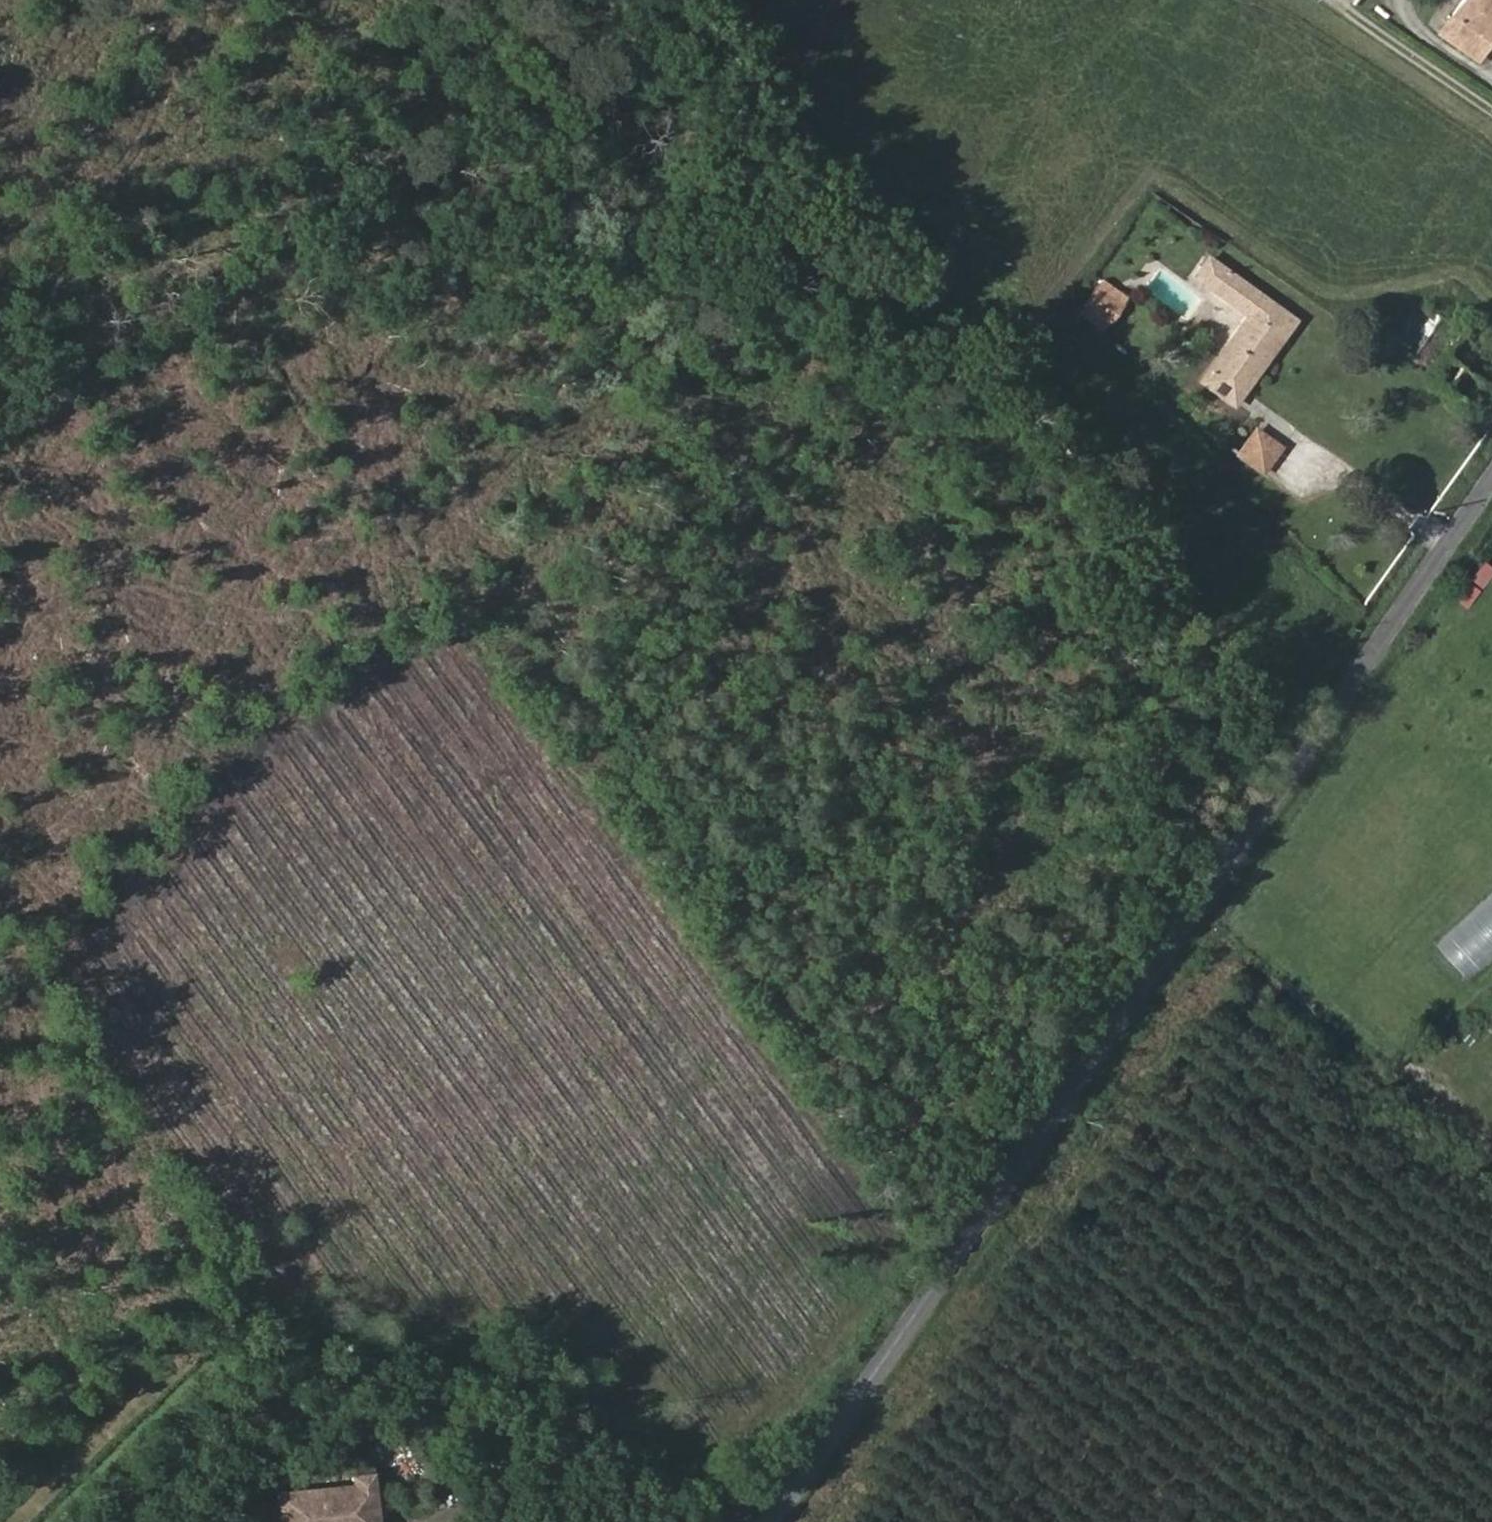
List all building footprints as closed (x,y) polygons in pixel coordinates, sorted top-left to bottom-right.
[(1472,43),(1491,58),(1491,17),(1472,43)] [(1235,289),(1247,271),(1232,261),(1220,279),(1235,289)] [(1230,383),(1262,405),(1320,321),(1247,271),(1235,289),(1275,316),(1230,383)] [(1105,319),(1130,335),(1152,301),(1127,285),(1105,319)] [(1310,446),(1286,430),(1269,455),(1293,471),(1310,446)] [(1460,598),(1475,609),(1491,584),(1491,561),(1489,559),(1460,598)] [(1491,962),(1491,897),(1440,941),(1473,979),(1491,962)] [(379,1494),(376,1476),(357,1478),(358,1490),(282,1496),(282,1516),(282,1521),(381,1521),(379,1494)]
